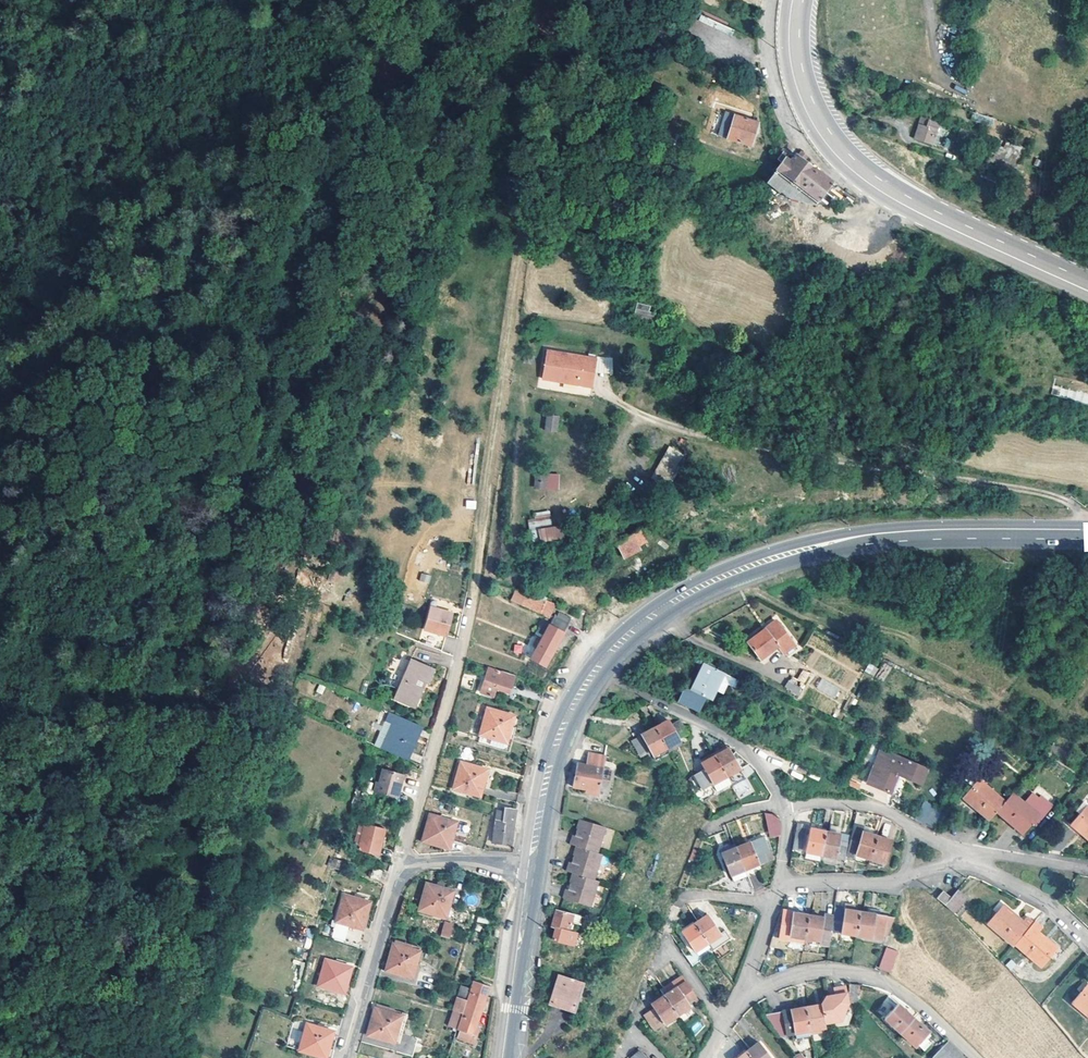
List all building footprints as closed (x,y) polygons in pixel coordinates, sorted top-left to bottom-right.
[(929,114),(921,111),(912,133),(935,144),(940,135),(933,132),(938,121),(928,117),(929,114)] [(746,123),(722,116),(715,140),(739,147),(746,123)] [(967,133),(958,128),(951,141),(960,146),(967,133)] [(1018,162),(1021,143),(1000,139),(996,158),(1018,162)] [(807,204),(823,180),(801,165),(784,153),(782,156),(771,149),(766,158),(770,161),(757,181),(780,196),(807,204)] [(574,374),(528,366),(525,381),(572,389),(574,374)] [(544,431),(557,433),(559,416),(546,415),(544,431)] [(540,419),(530,418),(529,434),(539,434),(540,419)] [(667,445),(653,478),(671,485),(685,453),(667,445)] [(535,491),(560,489),(558,473),(533,475),(535,491)] [(465,509),(476,509),(476,500),(465,500),(465,509)] [(533,512),(534,520),(528,520),(528,527),(551,525),(549,511),(533,512)] [(564,538),(562,525),(538,529),(540,541),(564,538)] [(647,543),(640,530),(615,542),(624,559),(640,551),(638,547),(647,543)] [(429,583),(431,575),(421,572),(419,580),(429,583)] [(425,593),(412,589),(409,598),(423,602),(425,593)] [(544,599),(517,591),(513,601),(537,612),(544,599)] [(547,600),(544,599),(537,612),(543,615),(548,609),(544,607),(547,600)] [(553,602),(547,600),(544,607),(548,609),(551,610),(553,602)] [(451,614),(430,607),(424,629),(445,635),(451,614)] [(570,618),(557,611),(554,619),(551,617),(540,639),(536,637),(531,644),(535,647),(530,657),(544,665),(570,618)] [(761,659),(778,645),(790,636),(777,620),(748,641),(761,659)] [(790,636),(778,645),(784,652),(795,643),(790,636)] [(522,654),(522,645),(514,644),(513,653),(522,654)] [(433,669),(409,659),(392,697),(412,707),(420,687),(413,685),(416,679),(423,682),(427,684),(433,669)] [(723,673),(702,663),(690,688),(686,686),(678,702),(696,711),(705,696),(710,698),(723,673)] [(865,672),(875,676),(878,667),(868,664),(865,672)] [(499,672),(488,668),(479,691),(491,695),(494,688),(507,693),(514,675),(500,670),(499,672)] [(797,680),(805,684),(811,673),(802,669),(797,680)] [(791,678),(787,685),(800,693),(804,686),(791,678)] [(423,682),(416,679),(413,685),(420,687),(423,682)] [(512,715),(486,708),(477,743),(508,751),(510,741),(505,740),(512,715)] [(387,712),(381,709),(366,742),(373,745),(387,712)] [(418,725),(387,712),(373,745),(405,759),(418,725)] [(667,720),(653,727),(665,747),(677,741),(678,741),(677,738),(686,734),(678,720),(677,720),(669,724),(667,720)] [(665,747),(653,727),(639,734),(640,736),(632,740),(641,756),(649,751),(651,755),(665,747)] [(679,745),(677,741),(665,747),(667,752),(679,745)] [(926,769),(884,746),(867,780),(888,791),(897,773),(919,784),(926,769)] [(727,748),(714,755),(724,774),(733,791),(746,784),(727,748)] [(724,774),(714,755),(712,752),(699,759),(703,768),(693,774),(705,796),(716,790),(720,798),(733,791),(724,774)] [(597,794),(601,768),(600,768),(601,759),(586,757),(584,765),(576,764),(572,786),(584,788),(584,792),(597,794)] [(485,770),(460,762),(452,788),(477,795),(485,770)] [(401,772),(379,766),(375,780),(372,780),(370,789),(395,796),(401,772)] [(990,829),(998,820),(1006,811),(980,790),(974,797),(972,794),(963,805),(990,829)] [(914,819),(923,823),(932,806),(923,802),(914,819)] [(1012,804),(1006,811),(998,820),(1023,843),(1033,832),(1036,835),(1052,817),(1047,811),(1045,810),(1040,809),(1033,803),(1023,813),(1012,804)] [(932,806),(923,823),(934,828),(942,811),(932,806)] [(514,808),(503,807),(502,811),(501,821),(494,820),(491,843),(509,845),(512,825),(514,808)] [(502,811),(496,810),(494,820),(501,821),(502,811)] [(1086,810),(1078,818),(1081,821),(1072,831),(1087,845),(1087,812),(1086,810)] [(454,823),(429,815),(421,841),(447,848),(454,823)] [(778,816),(773,816),(767,817),(769,837),(778,835),(780,835),(780,832),(780,830),(781,828),(781,825),(780,823),(778,820),(778,816)] [(571,874),(591,881),(600,855),(595,853),(603,827),(579,820),(574,837),(571,837),(569,845),(575,847),(570,863),(569,863),(565,873),(571,874)] [(1044,837),(1060,851),(1074,835),(1057,821),(1044,837)] [(386,829),(363,822),(356,849),(375,855),(377,846),(380,847),(386,829)] [(805,824),(796,822),(792,847),(791,854),(800,855),(805,824)] [(853,823),(849,842),(845,854),(857,857),(858,855),(870,858),(877,836),(864,832),(866,827),(853,823)] [(806,852),(821,854),(825,831),(810,828),(806,852)] [(825,831),(821,854),(844,859),(845,854),(849,842),(839,839),(840,834),(825,831)] [(877,836),(870,858),(885,863),(891,841),(877,836)] [(741,862),(743,869),(744,868),(753,892),(763,888),(754,866),(771,859),(763,837),(735,847),(741,862)] [(729,874),(743,869),(741,862),(735,847),(734,844),(722,849),(723,851),(720,853),(729,874)] [(327,867),(338,870),(342,860),(330,857),(327,867)] [(382,870),(372,867),(369,878),(378,880),(382,870)] [(596,882),(591,881),(571,874),(567,890),(565,890),(562,899),(588,907),(596,882)] [(751,894),(745,879),(735,882),(739,893),(751,894)] [(451,891),(426,884),(418,910),(444,918),(451,891)] [(945,906),(951,898),(943,891),(937,898),(941,902),(945,906)] [(958,891),(951,898),(945,906),(954,914),(968,899),(958,891)] [(368,904),(342,896),(335,922),(332,921),(327,937),(356,945),(368,904)] [(833,915),(830,932),(854,936),(858,912),(849,911),(849,907),(843,906),(843,910),(834,909),(833,915)] [(787,934),(803,937),(807,915),(798,913),(799,911),(792,909),(791,912),(782,910),(777,936),(772,935),(769,947),(785,948),(787,934)] [(858,912),(854,936),(880,940),(881,936),(884,936),(886,932),(887,927),(892,918),(877,916),(878,912),(865,909),(864,913),(858,912)] [(553,940),(574,946),(577,933),(572,932),(575,924),(586,926),(588,919),(555,910),(551,927),(556,928),(553,940)] [(1013,951),(1032,929),(1025,923),(1020,929),(1011,920),(1012,919),(1005,912),(998,920),(996,919),(987,931),(1011,953),(1013,951)] [(807,915),(803,937),(818,940),(817,943),(827,945),(830,932),(833,915),(823,914),(822,917),(807,915)] [(694,923),(707,942),(719,934),(707,915),(694,923)] [(453,922),(443,920),(439,934),(449,937),(453,922)] [(619,927),(605,923),(602,930),(616,934),(619,927)] [(707,942),(694,923),(681,931),(694,950),(689,953),(695,961),(712,950),(707,942)] [(1032,929),(1013,951),(1038,973),(1047,963),(1045,961),(1053,952),(1047,947),(1045,948),(1036,939),(1041,934),(1033,927),(1032,929)] [(420,948),(393,940),(385,970),(411,978),(420,948)] [(896,950),(884,946),(877,968),(889,971),(896,950)] [(695,961),(689,953),(684,956),(690,964),(695,961)] [(350,967),(324,959),(317,985),(343,993),(350,967)] [(672,982),(660,990),(663,995),(676,1015),(689,1006),(685,1001),(694,995),(692,992),(681,976),(672,982)] [(582,983),(560,977),(551,1004),(573,1011),(582,983)] [(487,987),(470,981),(467,992),(471,993),(456,1038),(474,1043),(479,1027),(475,1026),(487,987)] [(804,1007),(808,1030),(809,1034),(824,1031),(823,1023),(840,1020),(844,1009),(843,1004),(847,1003),(847,1001),(856,1002),(861,985),(846,983),(846,985),(833,988),(834,995),(825,996),(819,1004),(804,1007)] [(1082,997),(1080,996),(1072,1004),(1087,1019),(1087,989),(1082,997)] [(676,1015),(663,995),(650,1004),(653,1009),(642,1016),(652,1032),(676,1015)] [(453,1011),(460,1013),(464,1000),(455,998),(451,1010),(453,1011)] [(884,1018),(899,1032),(911,1019),(896,1004),(884,1018)] [(406,1013),(375,1005),(366,1036),(392,1043),(395,1034),(400,1036),(406,1013)] [(809,1034),(808,1030),(804,1007),(760,1014),(776,1036),(793,1033),(794,1037),(809,1034)] [(455,1029),(460,1013),(453,1011),(447,1026),(455,1029)] [(911,1019),(899,1032),(914,1046),(927,1033),(911,1019)] [(694,1034),(704,1028),(699,1020),(689,1026),(694,1034)] [(322,1025),(315,1024),(315,1028),(305,1024),(298,1050),(323,1057),(331,1032),(320,1029),(322,1025)] [(402,1046),(397,1046),(396,1052),(412,1053),(414,1038),(403,1036),(402,1046)] [(925,1052),(932,1042),(926,1038),(919,1047),(925,1052)] [(749,1057),(768,1057),(756,1043),(744,1052),(749,1057)] [(947,1043),(941,1048),(951,1057),(954,1057),(959,1054),(947,1043)] [(932,1057),(951,1057),(941,1048),(931,1057),(932,1057)]
